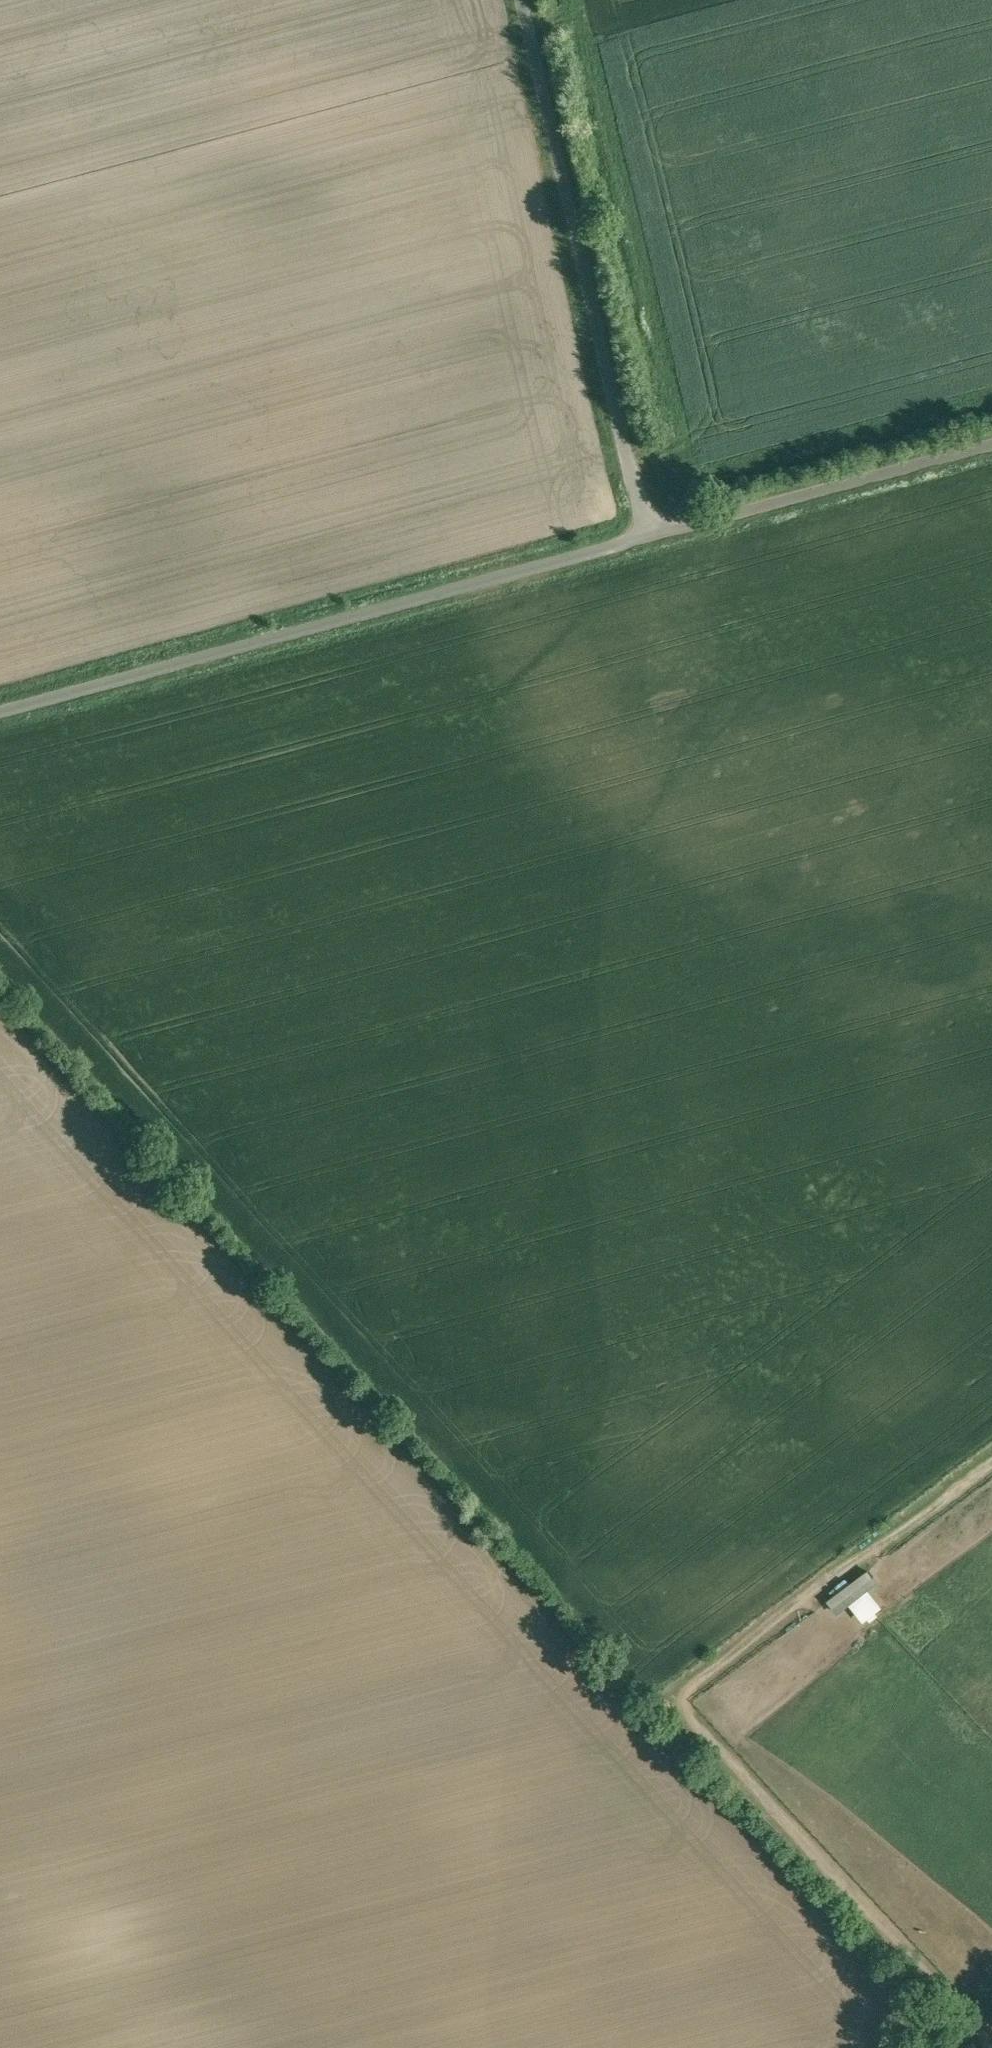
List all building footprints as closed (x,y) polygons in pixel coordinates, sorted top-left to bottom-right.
[(870,1568),(827,1600),(839,1616),(882,1584),(870,1568)]
